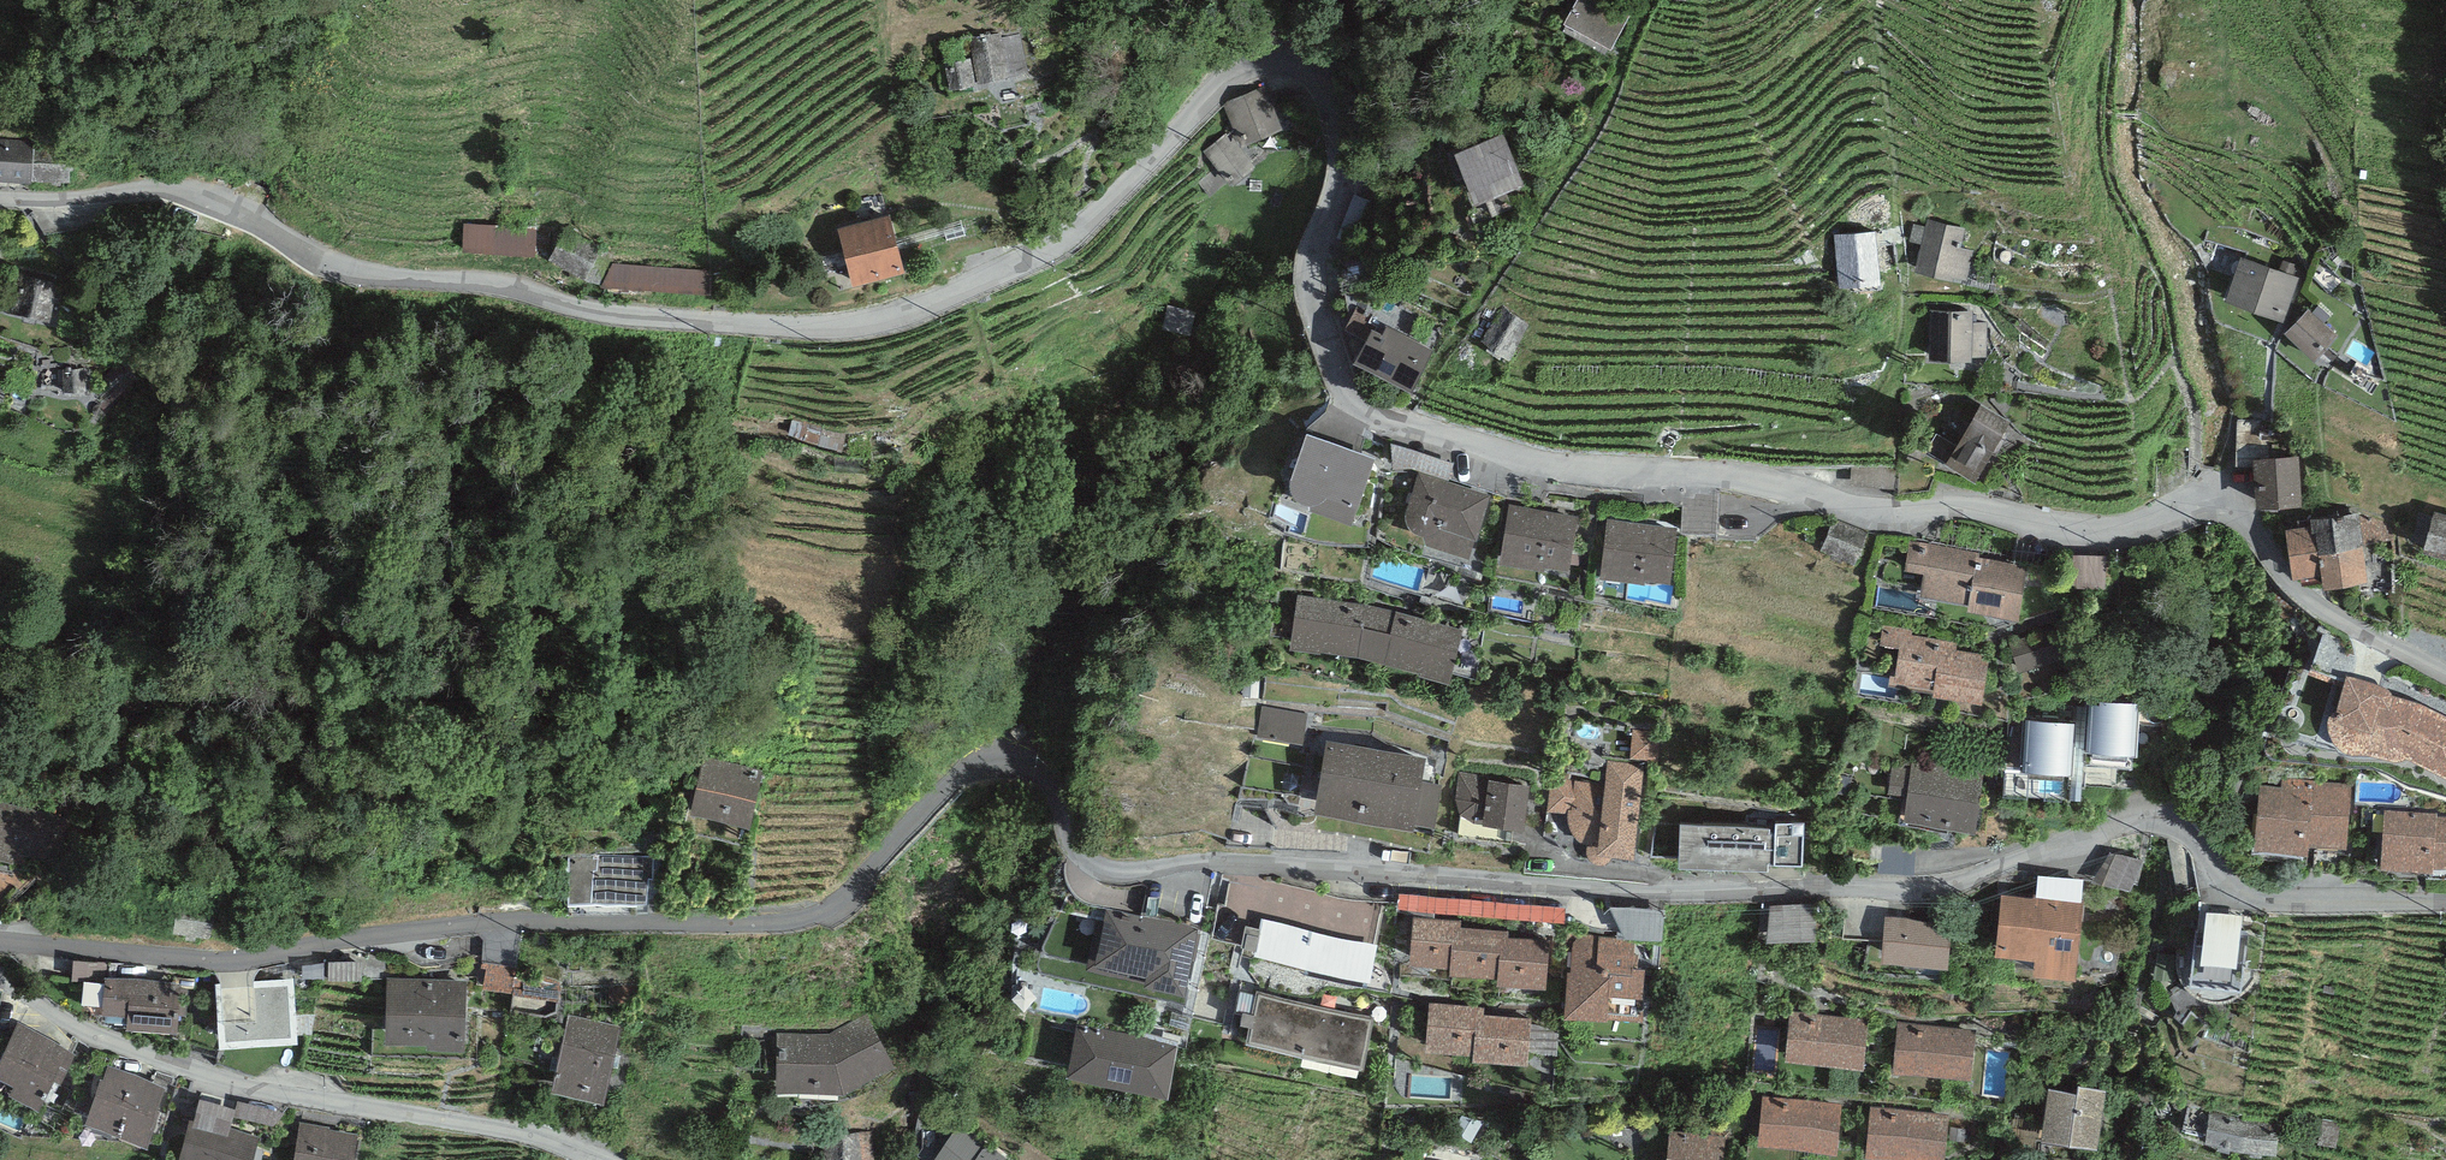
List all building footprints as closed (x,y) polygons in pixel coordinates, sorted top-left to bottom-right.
[(1617,0),(1576,0),(1564,21),(1611,47),(1632,9),(1617,0)] [(999,35),(974,39),(981,78),(1025,70),(1019,36),(1000,39),(999,35)] [(969,60),(947,64),(951,86),(973,82),(969,60)] [(1255,163),(1240,145),(1283,129),(1265,85),(1219,100),(1230,129),(1204,152),(1231,183),(1255,163)] [(1504,132),(1454,152),(1474,203),(1476,208),(1469,211),(1477,231),(1515,215),(1505,191),(1524,183),(1504,132)] [(0,143),(0,173),(66,178),(67,147),(0,143)] [(885,216),(840,229),(856,285),(901,272),(885,216)] [(1965,227),(1927,219),(1915,269),(1966,281),(1973,250),(1961,247),(1965,227)] [(541,228),(471,228),(471,256),(541,256),(541,228)] [(610,249),(572,230),(556,260),(594,279),(610,249)] [(1839,233),(1841,291),(1883,289),(1880,231),(1839,233)] [(2299,276),(2240,255),(2225,298),(2283,319),(2299,276)] [(707,272),(614,263),(603,285),(708,294),(707,272)] [(54,286),(20,278),(13,308),(48,316),(54,286)] [(1193,312),(1169,306),(1165,325),(1189,331),(1193,312)] [(1531,324),(1504,306),(1480,341),(1507,359),(1531,324)] [(1356,307),(1344,328),(1361,338),(1373,316),(1356,307)] [(2337,336),(2307,307),(2283,333),(2313,361),(2337,336)] [(1972,309),(1930,309),(1929,358),(1971,359),(1971,355),(1986,356),(1986,322),(1972,322),(1972,309)] [(1433,349),(1387,326),(1383,334),(1371,328),(1354,362),(1412,392),(1433,349)] [(84,369),(65,370),(66,387),(85,387),(84,369)] [(2010,420),(1981,402),(1956,444),(1935,431),(1925,449),(1974,479),(2010,420)] [(1375,455),(1307,430),(1290,476),(1289,480),(1289,485),(1290,488),(1293,492),(1295,495),(1301,498),(1305,499),(1309,501),(1310,507),(1351,522),(1375,455)] [(2305,454),(2261,459),(2267,511),(2311,506),(2305,454)] [(1490,493),(1418,471),(1406,508),(1406,513),(1407,520),(1411,525),(1416,528),(1423,531),(1427,542),(1469,556),(1475,536),(1477,537),(1490,493)] [(1578,515),(1509,503),(1498,562),(1545,570),(1546,564),(1569,568),(1578,515)] [(2434,510),(2423,546),(2445,553),(2445,513),(2434,510)] [(2359,511),(2311,518),(2312,525),(2286,528),(2292,577),(2322,573),(2323,585),(2368,580),(2359,511)] [(1678,527),(1607,517),(1599,575),(1644,582),(1645,578),(1670,582),(1678,527)] [(1868,531),(1834,517),(1820,550),(1854,564),(1868,531)] [(1980,551),(1910,540),(1905,569),(1923,572),(1919,597),(1967,605),(1967,609),(2019,618),(2028,564),(1979,556),(1980,551)] [(2075,592),(2109,592),(2110,556),(2076,556),(2075,592)] [(1367,603),(1297,594),(1290,647),(1356,653),(1370,657),(1382,608),(1367,603)] [(1397,611),(1382,608),(1370,657),(1385,660),(1449,679),(1462,628),(1397,611)] [(1959,636),(1883,624),(1879,644),(1899,647),(1894,680),(1933,686),(1932,694),(1982,702),(1990,656),(1956,650),(1959,636)] [(2061,632),(2016,637),(2020,669),(2064,664),(2061,632)] [(2346,675),(2335,710),(2332,710),(2330,714),(2328,721),(2328,729),(2332,737),(2334,742),(2340,748),(2345,750),(2354,751),(2361,751),(2371,753),(2381,755),(2388,757),(2394,758),(2400,757),(2407,757),(2411,758),(2415,760),(2445,775),(2445,715),(2428,706),(2407,698),(2396,695),(2393,695),(2393,693),(2392,690),(2390,688),(2386,686),(2346,675)] [(2140,700),(2100,698),(2099,702),(2089,701),(2086,748),(2136,752),(2140,700)] [(1266,704),(1263,737),(1308,741),(1311,708),(1266,704)] [(2076,721),(2025,717),(2022,768),(2073,771),(2076,721)] [(1426,755),(1327,739),(1315,807),(1434,827),(1442,784),(1421,781),(1426,755)] [(763,770),(703,755),(689,812),(749,827),(763,770)] [(1644,766),(1608,761),(1605,786),(1552,779),(1547,809),(1568,812),(1569,816),(1570,822),(1571,826),(1573,831),(1575,833),(1577,836),(1580,839),(1584,841),(1587,842),(1586,845),(1586,849),(1587,854),(1592,860),(1595,861),(1599,862),(1604,862),(1609,858),(1611,857),(1611,854),(1612,852),(1634,854),(1644,766)] [(1983,771),(1911,761),(1903,822),(1975,832),(1983,771)] [(1489,775),(1459,772),(1455,802),(1460,814),(1463,814),(1472,821),(1483,822),(1524,827),(1530,783),(1489,777),(1489,775)] [(2351,782),(2283,776),(2282,786),(2258,784),(2253,847),(2307,852),(2308,842),(2346,846),(2351,782)] [(2384,808),(2381,866),(2434,869),(2434,865),(2445,866),(2445,815),(2436,815),(2437,811),(2384,808)] [(1775,825),(1679,821),(1678,862),(1768,865),(1768,860),(1803,861),(1804,820),(1775,819),(1775,825)] [(2135,890),(2147,859),(2118,848),(2106,879),(2135,890)] [(650,856),(568,859),(569,902),(646,900),(650,856)] [(2033,895),(2001,892),(1995,951),(2034,955),(2033,970),(2076,974),(2084,896),(2033,891),(2033,895)] [(214,907),(176,901),(171,932),(209,938),(214,907)] [(1819,942),(1817,901),(1770,903),(1771,944),(1819,942)] [(1197,927),(1107,907),(1098,947),(1091,946),(1086,967),(1144,979),(1144,982),(1184,991),(1192,958),(1195,959),(1200,935),(1195,933),(1197,927)] [(2247,930),(2241,930),(2243,914),(2207,910),(2203,941),(2195,940),(2190,973),(2241,979),(2247,930)] [(1378,940),(1262,913),(1259,924),(1246,921),(1241,940),(1255,944),(1254,949),(1369,976),(1378,940)] [(1462,918),(1413,915),(1409,962),(1449,965),(1452,924),(1461,924),(1462,918)] [(1951,920),(1885,915),(1881,958),(1948,963),(1951,920)] [(1461,924),(1452,924),(1449,965),(1449,970),(1497,974),(1501,934),(1508,935),(1508,928),(1461,924)] [(1508,935),(1501,934),(1497,974),(1496,981),(1545,985),(1548,938),(1508,935)] [(1573,942),(1571,970),(1568,970),(1563,1014),(1643,1019),(1645,966),(1634,965),(1635,938),(1589,934),(1585,934),(1582,934),(1578,936),(1575,938),(1573,942)] [(181,980),(105,974),(102,1010),(126,1012),(125,1025),(177,1029),(181,980)] [(294,977),(215,982),(219,1045),(298,1040),(294,977)] [(466,978),(387,977),(386,1040),(427,1041),(427,1046),(464,1046),(466,978)] [(1373,1015),(1257,989),(1246,1038),(1361,1064),(1373,1015)] [(1484,1006),(1429,1001),(1425,1048),(1473,1052),(1477,1011),(1484,1012),(1484,1006)] [(1484,1012),(1477,1011),(1473,1052),(1472,1058),(1527,1063),(1532,1016),(1484,1012)] [(1867,1018),(1790,1011),(1785,1059),(1862,1067),(1867,1018)] [(829,1032),(777,1032),(776,1091),(844,1090),(894,1063),(868,1012),(829,1032)] [(619,1025),(568,1014),(552,1089),(602,1100),(619,1025)] [(18,1021),(0,1054),(0,1076),(14,1083),(10,1091),(38,1106),(54,1077),(60,1080),(75,1051),(18,1021)] [(1976,1028),(1897,1021),(1893,1070),(1971,1078),(1976,1028)] [(1177,1043),(1077,1023),(1067,1072),(1167,1092),(1177,1043)] [(165,1085),(107,1064),(102,1077),(101,1077),(85,1120),(146,1142),(159,1107),(157,1106),(165,1085)] [(2106,1089),(2078,1084),(2077,1092),(2049,1087),(2041,1137),(2097,1146),(2106,1089)] [(1842,1102),(1763,1094),(1759,1143),(1836,1151),(1842,1102)] [(199,1098),(194,1118),(229,1128),(235,1108),(199,1098)] [(238,1101),(235,1114),(274,1122),(278,1109),(238,1101)] [(1871,1105),(1866,1154),(1922,1159),(1945,1159),(1950,1115),(1871,1105)] [(2277,1156),(2278,1123),(2209,1109),(2204,1142),(2277,1156)] [(190,1116),(177,1159),(252,1159),(259,1136),(229,1128),(194,1118),(190,1116)] [(300,1121),(293,1159),(353,1159),(358,1134),(329,1129),(329,1126),(300,1121)] [(931,1159),(1010,1159),(961,1122),(931,1159)] [(823,1135),(824,1159),(876,1159),(873,1130),(823,1135)] [(1670,1130),(1666,1159),(1723,1159),(1726,1136),(1670,1130)]
